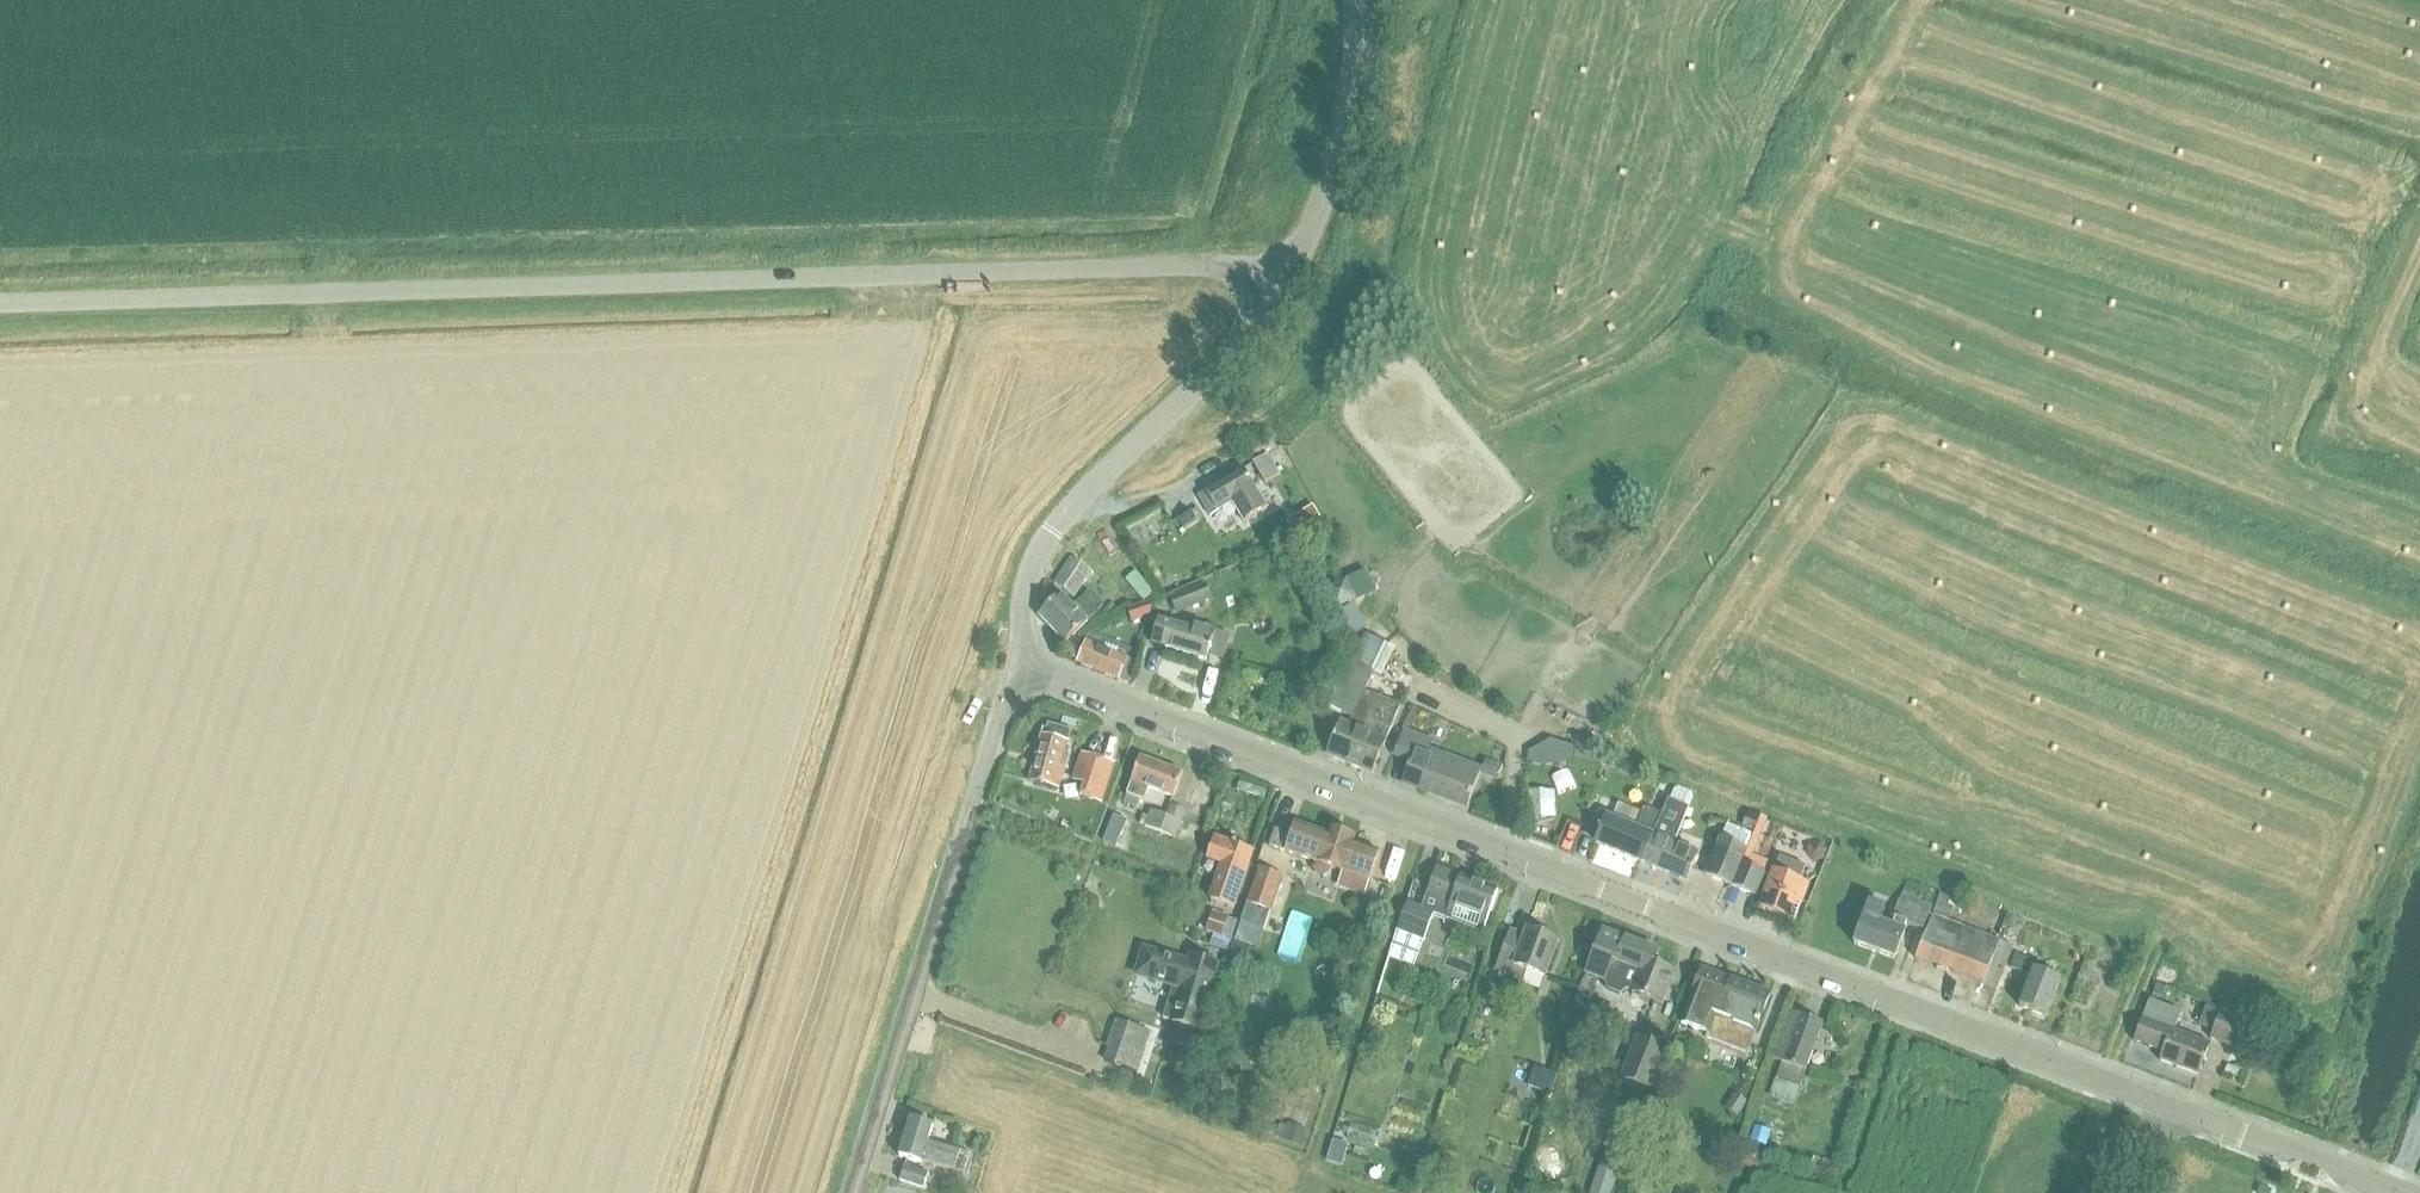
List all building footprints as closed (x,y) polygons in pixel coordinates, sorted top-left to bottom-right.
[(1269,456),(1254,465),(1266,486),(1282,477),(1269,456)] [(1213,514),(1234,503),(1245,523),(1268,511),(1246,470),(1209,490),(1212,496),(1205,500),(1213,514)] [(1315,507),(1289,523),(1299,539),(1324,524),(1315,507)] [(1194,509),(1180,517),(1187,528),(1200,521),(1194,509)] [(1071,557),(1054,584),(1075,599),(1092,572),(1071,557)] [(1136,571),(1125,580),(1143,602),(1154,593),(1136,571)] [(1170,594),(1175,611),(1212,596),(1206,580),(1170,594)] [(1040,616),(1065,644),(1088,622),(1061,595),(1040,616)] [(1153,601),(1127,609),(1132,623),(1150,618),(1153,601)] [(1354,607),(1335,617),(1346,637),(1364,627),(1354,607)] [(1159,619),(1151,644),(1166,649),(1206,661),(1208,656),(1209,650),(1211,651),(1212,648),(1210,647),(1215,631),(1215,629),(1192,622),(1190,628),(1159,619)] [(1350,662),(1328,707),(1352,718),(1349,724),(1342,721),(1328,754),(1328,755),(1372,774),(1373,773),(1401,706),(1365,691),(1374,673),(1388,644),(1364,632),(1350,662)] [(1071,652),(1069,657),(1079,661),(1119,678),(1128,657),(1089,640),(1086,645),(1076,641),(1071,652)] [(1048,730),(1043,729),(1030,781),(1059,789),(1070,755),(1065,753),(1072,731),(1049,725),(1048,730)] [(1411,762),(1403,783),(1468,808),(1480,774),(1482,770),(1425,749),(1429,740),(1404,731),(1394,756),(1411,762)] [(1575,742),(1536,741),(1535,756),(1574,758),(1575,742)] [(1075,752),(1066,780),(1077,783),(1073,796),(1097,804),(1110,763),(1075,752)] [(1186,776),(1141,760),(1127,801),(1141,806),(1143,798),(1147,800),(1151,787),(1178,797),(1186,776)] [(1491,760),(1485,776),(1496,780),(1502,764),(1491,760)] [(1562,815),(1562,787),(1533,787),(1533,815),(1562,815)] [(1652,835),(1641,861),(1687,881),(1699,852),(1675,842),(1690,808),(1694,798),(1692,793),(1679,788),(1675,790),(1670,800),(1668,799),(1662,814),(1660,813),(1652,835)] [(1178,838),(1191,808),(1175,801),(1171,812),(1154,805),(1146,824),(1178,838)] [(1608,815),(1596,843),(1641,861),(1652,835),(1660,813),(1643,806),(1640,812),(1634,825),(1613,817),(1608,815)] [(1749,811),(1743,826),(1753,830),(1759,816),(1749,811)] [(1114,815),(1103,841),(1116,847),(1127,821),(1114,815)] [(1380,853),(1353,844),(1355,838),(1330,829),(1328,835),(1295,824),(1292,835),(1275,830),(1269,846),(1314,862),(1312,868),(1315,873),(1324,876),(1330,874),(1332,868),(1370,881),(1380,853)] [(1731,883),(1741,859),(1745,847),(1720,837),(1705,872),(1731,883)] [(1230,845),(1214,839),(1207,859),(1224,864),(1211,901),(1233,908),(1253,852),(1231,844),(1230,845)] [(1813,862),(1825,861),(1828,850),(1821,842),(1811,843),(1807,853),(1813,862)] [(1396,850),(1387,878),(1401,882),(1409,854),(1396,850)] [(1774,868),(1759,906),(1786,916),(1792,919),(1800,900),(1808,882),(1799,879),(1804,866),(1779,856),(1774,868)] [(1741,859),(1731,883),(1755,892),(1765,869),(1741,859)] [(1248,904),(1241,922),(1264,930),(1271,912),(1283,876),(1260,868),(1248,904)] [(1408,903),(1398,930),(1425,940),(1434,915),(1483,934),(1488,918),(1498,891),(1461,877),(1437,868),(1427,896),(1422,908),(1408,903)] [(1903,892),(1892,919),(1923,931),(1924,928),(1933,906),(1919,900),(1920,899),(1903,892)] [(1872,899),(1856,940),(1894,955),(1904,929),(1880,919),(1886,904),(1872,899)] [(1938,905),(1917,956),(1984,983),(2004,932),(1938,905)] [(1295,910),(1283,951),(1306,958),(1318,916),(1295,910)] [(1212,913),(1205,931),(1220,936),(1227,918),(1212,913)] [(1525,936),(1510,931),(1496,968),(1525,979),(1528,971),(1545,977),(1559,941),(1527,930),(1525,936)] [(1658,953),(1603,932),(1587,974),(1605,981),(1607,989),(1621,995),(1628,990),(1661,1003),(1673,972),(1654,965),(1658,953)] [(1233,941),(1228,956),(1242,961),(1247,946),(1233,941)] [(1171,1023),(1195,1031),(1216,964),(1192,956),(1189,965),(1158,955),(1151,978),(1176,986),(1168,1011),(1165,1010),(1162,1019),(1172,1022),(1171,1023)] [(2014,957),(2010,968),(2030,976),(2018,1005),(2048,1017),(2062,982),(2040,973),(2042,968),(2014,957)] [(2161,959),(2153,981),(2175,990),(2184,967),(2161,959)] [(1688,1004),(1681,1023),(1708,1034),(1707,1037),(1748,1054),(1756,1032),(1760,1020),(1770,995),(1732,980),(1732,981),(1702,969),(1688,1004)] [(2157,984),(2153,994),(2163,998),(2167,987),(2157,984)] [(2210,1044),(2173,1030),(2179,1012),(2149,1000),(2134,1039),(2164,1050),(2160,1060),(2198,1074),(2210,1044)] [(2209,1037),(2209,1039),(2230,1047),(2241,1020),(2235,1017),(2219,1011),(2212,1030),(2209,1037)] [(1786,1062),(1782,1061),(1770,1095),(1794,1104),(1805,1074),(1809,1075),(1826,1022),(1795,1012),(1781,1059),(1787,1061),(1786,1062)] [(1134,1072),(1148,1032),(1117,1022),(1103,1061),(1134,1072)] [(2273,1035),(2267,1048),(2280,1054),(2286,1041),(2273,1035)] [(1667,1049),(1638,1038),(1621,1079),(1650,1090),(1667,1049)] [(1174,1048),(1170,1060),(1188,1066),(1192,1054),(1174,1048)] [(1533,1069),(1527,1086),(1543,1092),(1549,1074),(1533,1069)] [(1745,1104),(1733,1096),(1725,1108),(1737,1116),(1745,1104)] [(902,1149),(900,1157),(922,1164),(923,1161),(956,1172),(962,1152),(928,1141),(933,1125),(922,1122),(914,1119),(912,1119),(907,1134),(902,1149)] [(1288,1123),(1283,1138),(1302,1144),(1307,1130),(1288,1123)] [(1754,1126),(1746,1154),(1761,1159),(1770,1131),(1754,1126)] [(1332,1139),(1326,1160),(1341,1165),(1348,1144),(1332,1139)] [(1591,1192),(1611,1192),(1620,1165),(1602,1159),(1591,1192)] [(902,1176),(900,1181),(908,1184),(924,1189),(929,1174),(913,1169),(905,1166),(902,1176)]
